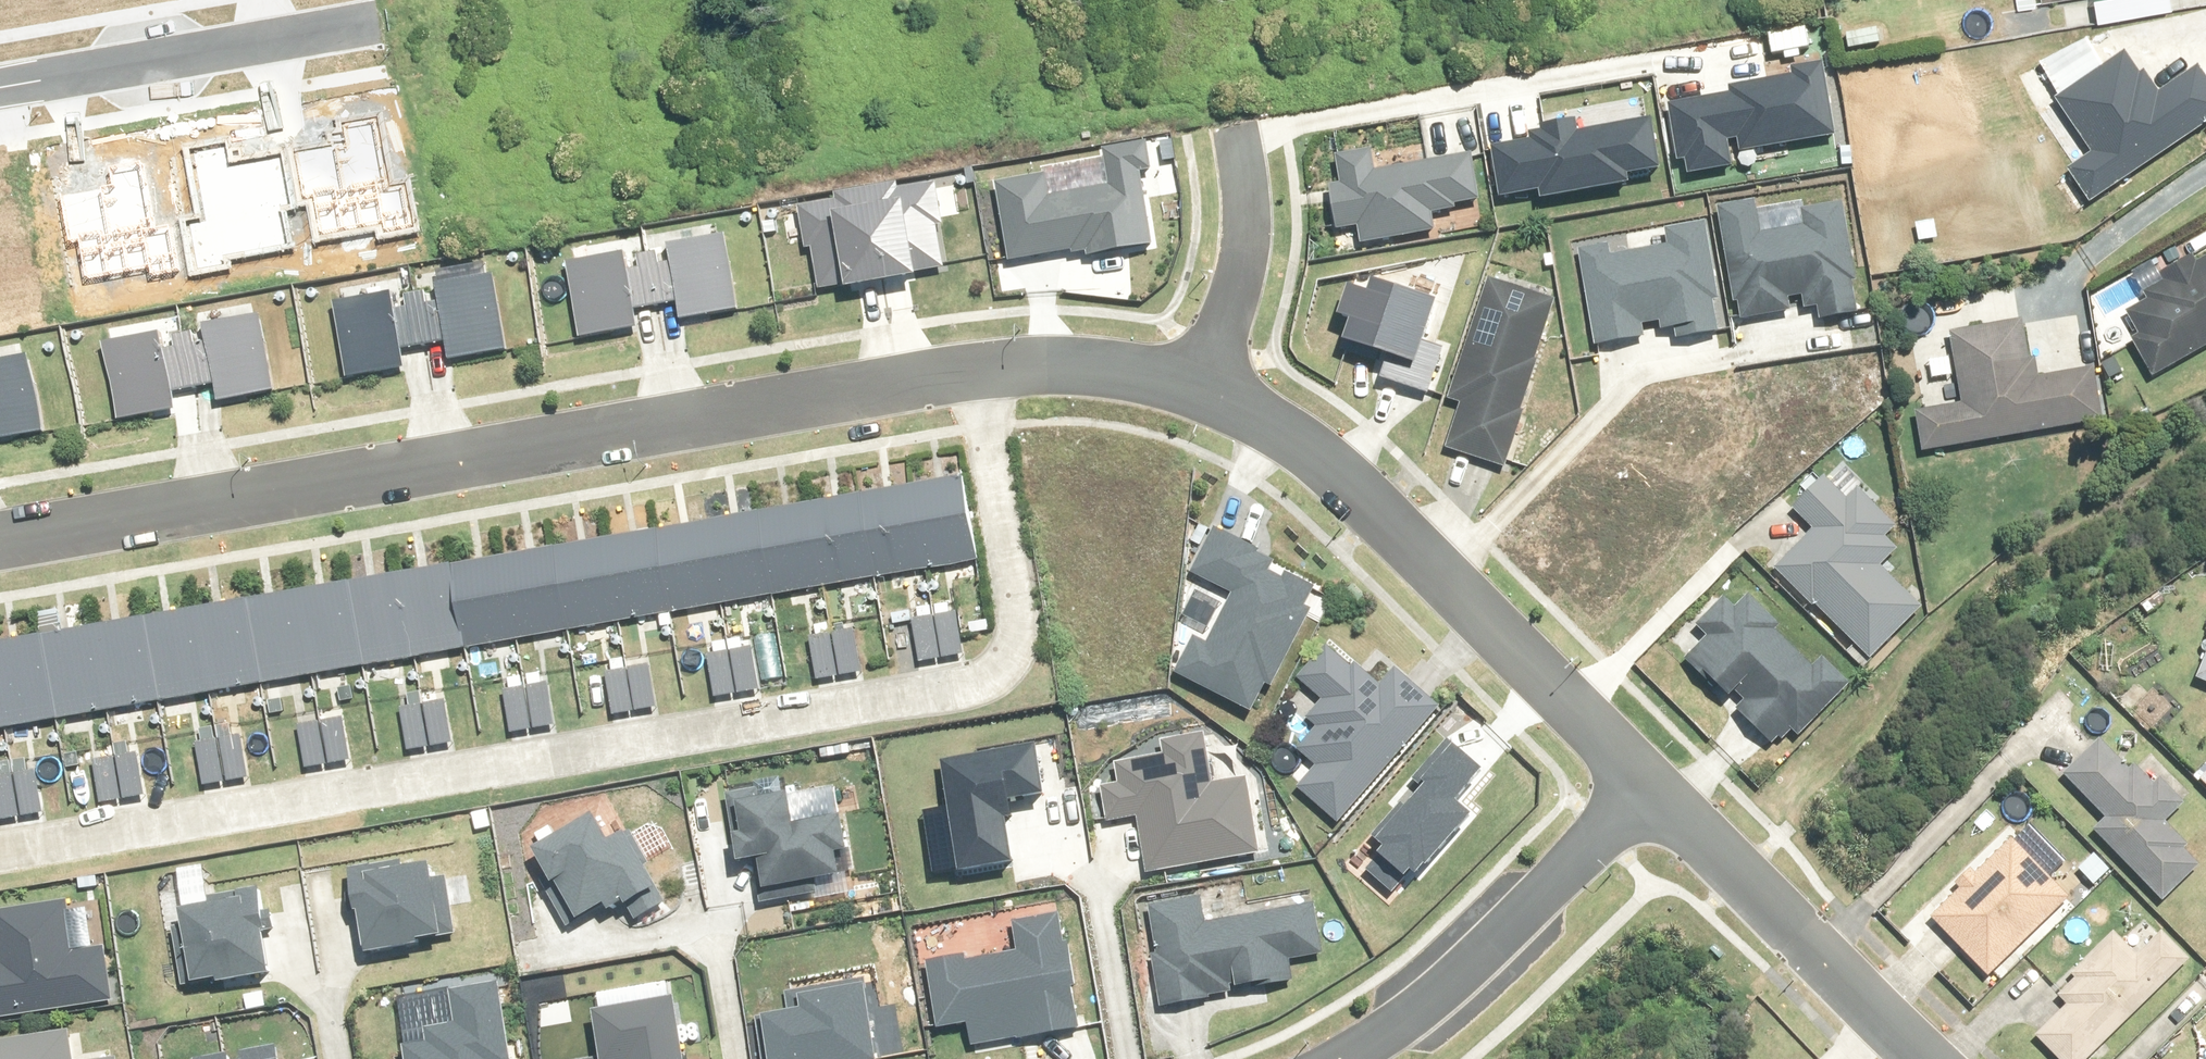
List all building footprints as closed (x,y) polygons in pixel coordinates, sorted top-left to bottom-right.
[(2106,26),(2181,13),(2179,0),(2102,0),(2106,26)] [(1886,26),(1847,32),(1851,52),(1889,46),(1886,26)] [(2148,82),(2130,53),(2060,98),(2094,153),(2071,167),(2094,204),(2120,188),(2188,145),(2205,134),(2205,73),(2203,68),(2164,93),(2154,78),(2148,82)] [(1706,106),(1671,113),(1683,175),(1733,165),(1731,157),(1834,137),(1822,73),(1704,96),(1706,106)] [(1539,143),(1495,152),(1505,203),(1541,196),(1542,199),(1629,182),(1627,176),(1662,169),(1652,121),(1581,135),(1579,125),(1537,133),(1539,143)] [(1047,180),(997,190),(1011,261),(1063,251),(1065,262),(1152,245),(1139,177),(1149,175),(1145,154),(1109,161),(1115,193),(1052,205),(1047,180)] [(1345,187),(1333,189),(1341,230),(1362,226),(1366,244),(1439,230),(1435,215),(1478,206),(1469,157),(1375,175),(1372,157),(1340,163),(1345,187)] [(932,187),(783,216),(799,296),(947,268),(932,187)] [(1847,203),(1808,210),(1807,205),(1763,213),(1761,203),(1724,209),(1742,303),(1744,302),(1748,324),(1800,314),(1797,302),(1811,299),(1813,306),(1820,305),(1824,323),(1868,315),(1847,203)] [(1724,301),(1712,225),(1625,238),(1628,256),(1616,258),(1614,247),(1584,252),(1600,352),(1649,344),(1646,328),(1666,325),(1669,345),(1727,336),(1721,301),(1724,301)] [(724,237),(568,268),(583,341),(641,330),(638,315),(679,307),(681,322),(738,311),(724,237)] [(2155,377),(2205,350),(2205,259),(2195,264),(2191,256),(2160,273),(2166,283),(2149,292),(2153,299),(2132,310),(2147,338),(2137,343),(2155,377)] [(491,278),(335,308),(350,381),(408,370),(405,355),(445,347),(448,362),(505,351),(491,278)] [(1565,304),(1494,278),(1449,401),(1468,407),(1453,449),(1509,470),(1531,411),(1526,410),(1565,304)] [(1375,379),(1429,396),(1443,353),(1422,346),(1435,308),(1376,289),(1372,300),(1354,294),(1346,319),(1357,323),(1349,347),(1382,358),(1375,379)] [(261,316),(106,346),(120,420),(178,408),(175,393),(216,385),(219,400),(275,389),(261,316)] [(2027,322),(1954,334),(1965,403),(1920,411),(1928,460),(2108,430),(2098,371),(2037,382),(2027,322)] [(0,363),(0,439),(42,431),(27,358),(0,363)] [(1929,611),(1885,567),(1902,550),(1891,539),(1900,529),(1861,489),(1852,499),(1831,479),(1797,514),(1817,534),(1778,572),(1811,605),(1817,599),(1879,662),(1929,611)] [(923,573),(971,564),(957,482),(908,491),(923,573)] [(877,582),(923,574),(923,573),(908,491),(862,499),(877,582)] [(826,591),(877,582),(862,499),(812,508),(826,591)] [(776,600),(826,591),(812,508),(762,516),(776,600)] [(726,609),(776,600),(762,516),(711,525),(726,609)] [(711,525),(659,534),(674,618),(726,609),(711,525)] [(622,627),(674,618),(659,534),(607,543),(622,627)] [(1175,672),(1255,716),(1323,594),(1294,578),(1289,588),(1266,576),(1272,565),(1216,534),(1192,575),(1234,599),(1207,648),(1192,640),(1175,672)] [(574,635),(622,627),(607,543),(559,551),(574,635)] [(519,645),(574,635),(559,551),(504,561),(519,645)] [(468,653),(519,645),(504,561),(454,570),(468,653)] [(417,662),(468,653),(454,570),(403,579),(417,662)] [(369,671),(417,662),(403,579),(354,587),(369,671)] [(315,680),(369,671),(354,587),(300,596),(315,680)] [(268,688),(315,680),(300,596),(253,605),(268,688)] [(1699,615),(1672,643),(1781,743),(1796,727),(1809,740),(1860,685),(1829,656),(1820,666),(1777,626),(1782,620),(1756,596),(1743,609),(1733,600),(1710,625),(1699,615)] [(213,698),(268,688),(253,605),(198,614),(213,698)] [(163,706),(213,698),(198,614),(148,623),(163,706)] [(958,618),(915,626),(921,662),(964,654),(958,618)] [(109,716),(163,706),(148,623),(95,632),(109,716)] [(60,724),(109,716),(95,632),(45,641),(60,724)] [(857,634),(812,642),(818,679),(864,671),(857,634)] [(60,724),(45,641),(0,649),(0,690),(8,733),(60,724)] [(1301,788),(1341,823),(1440,710),(1399,675),(1383,694),(1332,650),(1302,684),(1324,704),(1308,723),(1319,732),(1301,752),(1319,768),(1301,788)] [(753,651),(710,658),(716,696),(760,689),(753,651)] [(650,669),(606,677),(613,714),(657,707),(650,669)] [(548,689),(508,696),(514,732),(554,725),(548,689)] [(445,705),(400,713),(407,751),(452,743),(445,705)] [(345,724),(300,732),(306,769),(352,761),(345,724)] [(240,738),(199,746),(206,787),(247,779),(240,738)] [(1212,787),(1204,738),(1161,745),(1164,761),(1119,769),(1122,785),(1105,788),(1111,823),(1142,818),(1152,874),(1258,855),(1245,781),(1212,787)] [(2106,743),(2069,778),(2110,821),(2099,831),(2166,902),(2203,868),(2189,853),(2196,847),(2172,822),(2189,806),(2146,761),(2134,773),(2106,743)] [(1452,748),(1374,838),(1386,848),(1381,853),(1415,881),(1470,817),(1455,805),(1482,773),(1452,748)] [(1046,795),(1038,750),(944,766),(962,872),(1016,863),(1005,802),(1046,795)] [(141,757),(96,765),(103,806),(148,798),(141,757)] [(0,780),(0,807),(2,821),(45,813),(38,773),(0,780)] [(791,789),(726,800),(738,869),(762,865),(769,900),(814,892),(813,884),(847,878),(838,827),(799,834),(791,789)] [(591,816),(532,855),(575,921),(606,900),(615,913),(631,903),(641,918),(669,900),(631,842),(615,853),(591,816)] [(1980,864),(1959,884),(1965,890),(1938,917),(1997,977),(2076,898),(2021,842),(1989,873),(1980,864)] [(357,907),(365,956),(465,939),(455,882),(439,885),(436,871),(402,877),(400,861),(337,872),(344,909),(357,907)] [(213,914),(186,917),(196,983),(273,972),(262,897),(212,904),(213,914)] [(1200,901),(1140,912),(1156,1005),(1292,981),(1288,958),(1322,953),(1315,910),(1205,929),(1200,901)] [(115,1004),(108,950),(72,955),(66,909),(0,919),(0,937),(4,967),(0,967),(0,1020),(115,1004)] [(1004,954),(930,967),(941,1030),(971,1025),(975,1048),(1080,1029),(1061,920),(1016,928),(1021,951),(1004,954)] [(2063,1058),(2092,1058),(2192,961),(2167,936),(2144,959),(2120,934),(2062,991),(2076,1006),(2043,1039),(2063,1058)] [(774,1058),(902,1058),(895,1008),(869,1011),(866,986),(801,995),(803,1012),(768,1017),(774,1058)] [(408,1050),(410,1058),(514,1058),(505,991),(455,998),(459,1029),(431,1033),(433,1047),(408,1050)] [(675,1002),(595,1013),(601,1058),(595,1058),(684,1058),(675,1002)] [(0,1042),(0,1058),(82,1058),(79,1033),(0,1042)]
